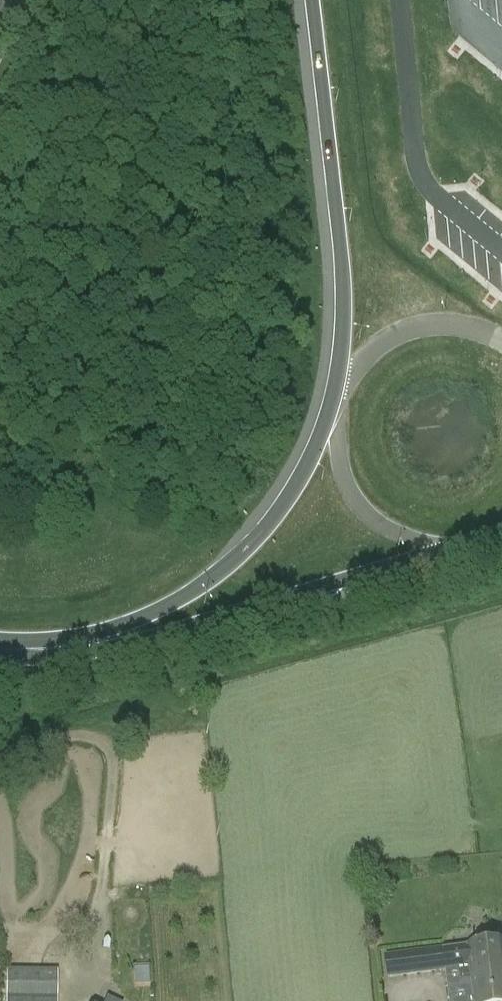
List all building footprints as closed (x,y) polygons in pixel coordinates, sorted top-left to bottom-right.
[(457,946),(462,982),(472,980),(475,1000),(501,1000),(501,941),(457,946)] [(59,971),(16,971),(16,946),(2,946),(1,973),(8,973),(7,1000),(58,1000),(59,971)] [(388,979),(448,972),(445,948),(385,956),(388,979)]
